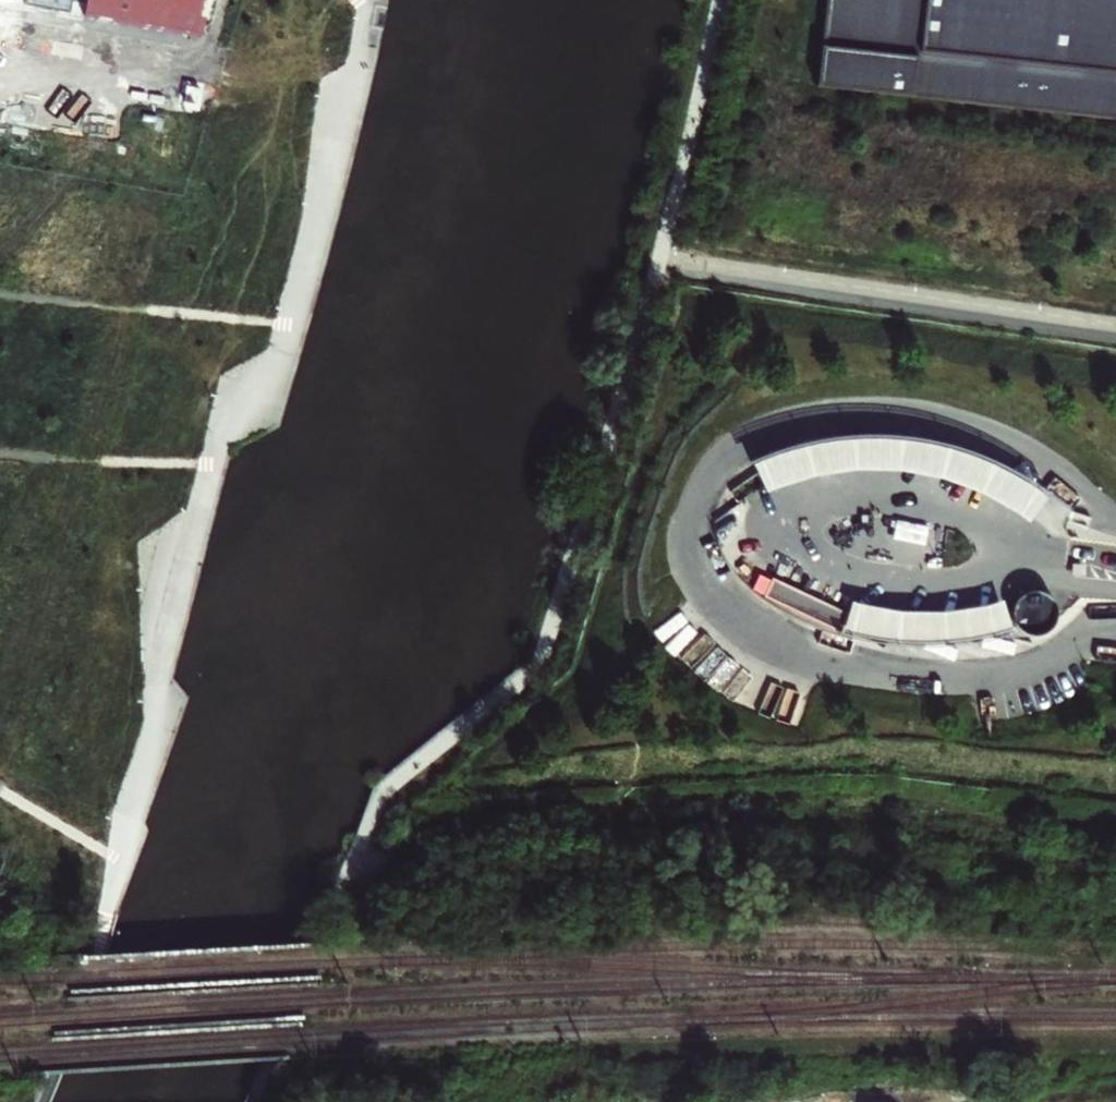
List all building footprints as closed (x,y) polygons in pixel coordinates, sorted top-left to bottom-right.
[(206,39),(217,0),(0,0),(0,3),(206,39)] [(817,85),(1115,118),(1115,0),(827,0),(817,85)] [(753,469),(767,500),(798,488),(823,482),(857,477),(897,478),(933,484),(971,496),(1002,510),(1031,530),(1050,503),(1025,486),(996,472),(955,457),(909,447),(875,444),(836,447),(794,455),(753,469)] [(772,581),(764,600),(841,636),(848,618),(772,581)] [(1049,597),(1040,594),(1029,595),(1021,599),(1016,605),(1012,612),(1012,622),(1017,630),(1023,636),(1031,638),(1041,638),(1049,636),(1054,629),(1058,621),(1058,611),(1054,603),(1049,597)] [(1013,637),(1005,608),(977,615),(947,619),(911,620),(880,616),(853,609),(845,636),(864,642),(886,646),(916,650),(949,649),(982,645),(1013,637)]
